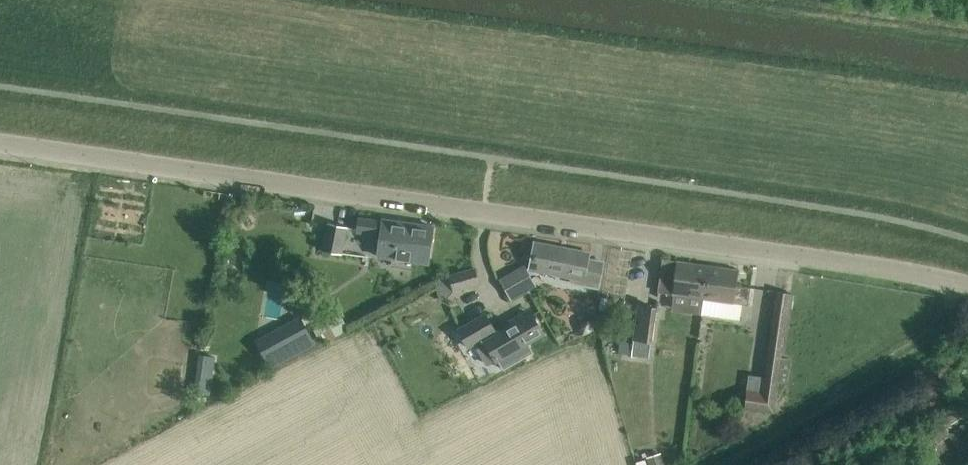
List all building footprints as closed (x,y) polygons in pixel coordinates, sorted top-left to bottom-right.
[(376,256),(392,259),(392,265),(412,268),(414,258),(428,260),(433,227),(381,220),(380,227),(376,226),(377,221),(357,218),(355,232),(375,235),(375,234),(379,235),(376,256)] [(328,224),(323,249),(341,252),(346,228),(328,224)] [(534,242),(529,268),(583,279),(582,284),(598,287),(603,262),(588,259),(589,252),(534,242)] [(660,278),(658,291),(674,294),(704,298),(709,265),(685,262),(662,259),(660,278)] [(704,298),(702,314),(720,316),(722,301),(742,303),(748,304),(750,287),(736,285),(738,269),(709,265),(704,298)] [(524,266),(499,280),(511,300),(535,286),(524,266)] [(455,273),(435,278),(440,299),(454,295),(453,290),(478,283),(474,268),(455,273)] [(744,407),(774,412),(791,292),(778,290),(763,391),(747,388),(744,407)] [(638,304),(634,338),(633,343),(631,354),(631,355),(649,358),(652,341),(656,307),(638,304)] [(278,367),(336,336),(349,328),(341,314),(315,328),(307,314),(263,338),(278,367)] [(495,359),(542,332),(532,314),(497,334),(486,314),(458,330),(467,346),(484,336),(486,340),(485,341),(495,359)] [(579,325),(579,329),(581,334),(591,329),(593,318),(588,317),(584,319),(581,322),(579,325)] [(622,341),(620,352),(631,354),(633,343),(622,341)] [(203,354),(197,392),(209,393),(215,356),(203,354)] [(647,456),(649,464),(664,464),(660,452),(647,456)]
